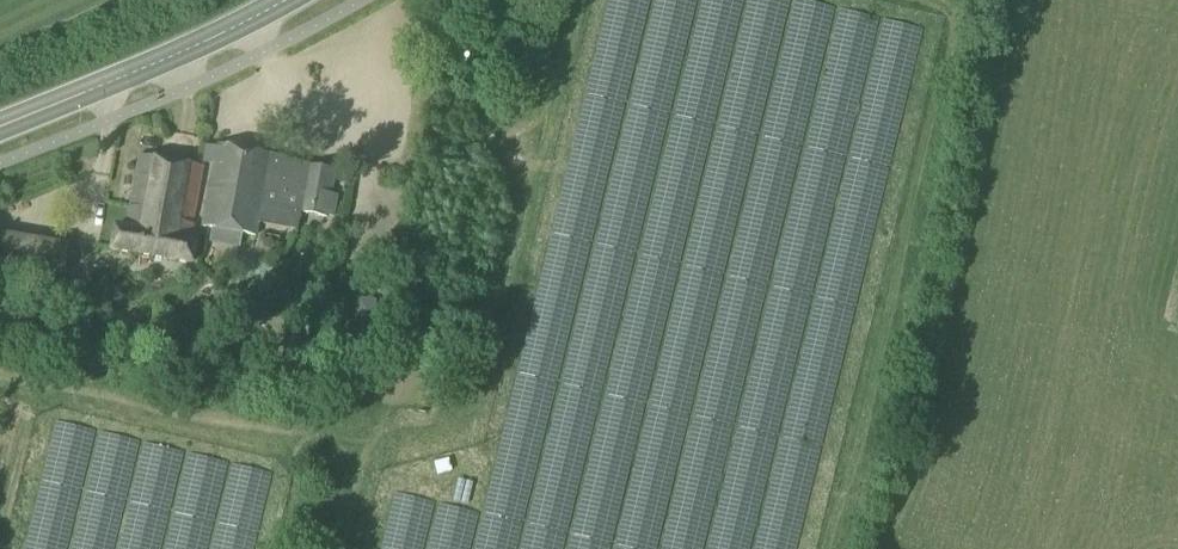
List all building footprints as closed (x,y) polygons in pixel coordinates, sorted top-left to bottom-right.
[(333,218),(337,195),(331,195),(335,170),(270,155),(216,146),(202,227),(255,236),(257,225),(296,232),(300,214),(333,218)] [(191,241),(203,168),(138,157),(126,230),(114,228),(110,251),(192,265),(196,242),(191,241)] [(67,244),(0,233),(0,288),(59,297),(67,244)]
